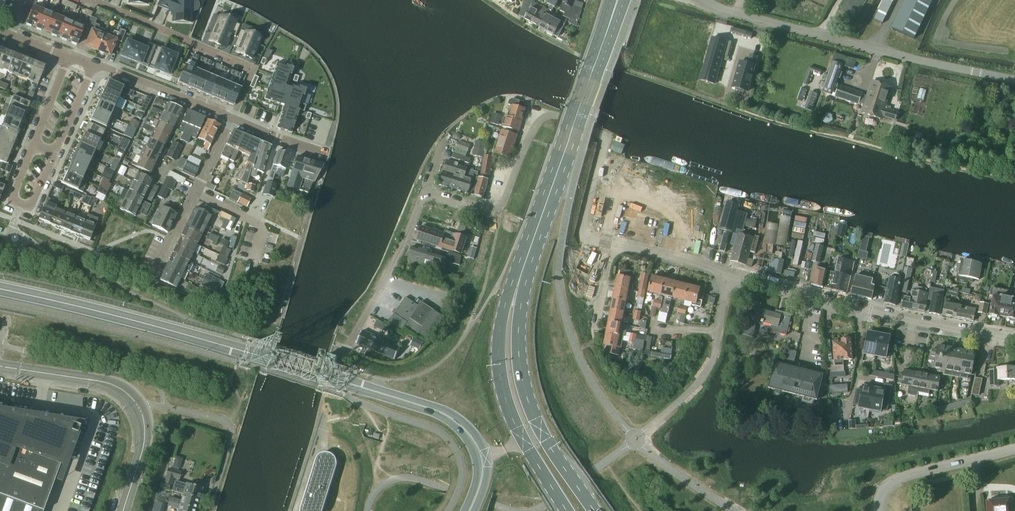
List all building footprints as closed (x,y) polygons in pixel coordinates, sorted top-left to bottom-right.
[(158,6),(158,7),(168,11),(169,11),(169,10),(173,11),(172,22),(191,23),(192,10),(194,10),(196,9),(198,7),(198,5),(197,3),(195,2),(192,2),(192,0),(160,0),(158,6)] [(547,4),(551,6),(554,8),(555,8),(559,0),(549,0),(547,4)] [(565,13),(578,20),(579,19),(582,9),(572,6),(574,0),(563,0),(560,11),(565,13)] [(882,23),(894,0),(884,0),(874,19),(882,23)] [(914,39),(932,0),(906,0),(892,29),(914,39)] [(534,3),(525,20),(539,28),(549,11),(534,3)] [(31,27),(31,25),(37,27),(44,9),(34,5),(30,15),(28,14),(25,20),(27,21),(26,23),(27,23),(26,25),(31,27)] [(549,11),(539,28),(547,31),(556,15),(552,12),(554,8),(551,6),(549,11)] [(36,29),(41,31),(41,29),(47,32),(54,13),(44,9),(37,27),(36,29)] [(54,15),(55,13),(54,13),(47,32),(52,34),(52,35),(56,37),(57,36),(64,19),(54,15)] [(578,20),(565,13),(563,16),(570,19),(568,22),(576,26),(578,20)] [(556,15),(547,31),(558,37),(567,20),(556,15)] [(220,16),(209,41),(225,48),(231,35),(232,35),(235,37),(240,25),(237,23),(220,16)] [(92,31),(86,46),(90,48),(91,48),(92,50),(95,51),(96,50),(98,51),(106,31),(98,28),(99,26),(95,24),(97,20),(91,17),(86,29),(92,31)] [(67,40),(74,21),(73,23),(64,19),(57,36),(62,38),(62,39),(66,41),(67,40)] [(72,43),(76,45),(77,44),(85,25),(74,21),(67,40),(72,42),(72,43)] [(731,28),(730,33),(744,37),(751,39),(752,37),(752,34),(746,32),(731,28)] [(106,31),(98,51),(99,52),(100,53),(102,54),(104,54),(105,54),(109,56),(110,56),(116,40),(121,43),(126,32),(126,31),(120,29),(118,34),(114,32),(113,34),(106,31)] [(237,38),(234,47),(238,49),(236,53),(252,59),(261,38),(240,30),(237,38)] [(712,38),(700,80),(715,84),(727,42),(712,38)] [(728,41),(724,56),(729,57),(733,43),(728,41)] [(147,68),(156,46),(148,43),(146,49),(127,42),(121,56),(141,64),(141,63),(147,66),(146,68),(147,68)] [(163,49),(156,46),(147,68),(148,66),(154,69),(169,75),(176,56),(162,51),(163,49)] [(7,72),(14,55),(4,51),(0,61),(0,69),(7,72)] [(7,72),(17,76),(24,59),(14,55),(7,72)] [(739,62),(732,87),(736,88),(736,90),(743,92),(744,91),(748,92),(755,67),(754,67),(757,57),(750,55),(747,64),(739,62)] [(17,76),(27,80),(34,63),(24,59),(17,76)] [(34,63),(27,80),(38,84),(45,67),(34,63)] [(276,63),(264,100),(280,106),(280,105),(283,106),(276,129),(291,134),(299,111),(303,112),(304,111),(306,106),(303,105),(303,106),(301,105),(305,94),(306,90),(302,89),(302,88),(291,84),(290,88),(287,88),(292,73),(293,69),(289,68),(289,67),(276,63)] [(830,94),(831,91),(836,93),(835,96),(859,104),(859,103),(865,105),(862,113),(881,119),(882,116),(895,120),(897,114),(890,111),(891,107),(885,106),(891,87),(872,82),(867,98),(862,96),(862,94),(838,86),(836,85),(843,66),(833,63),(822,92),(830,94)] [(185,65),(178,83),(186,87),(194,69),(185,65)] [(809,67),(804,84),(807,85),(812,72),(820,75),(821,71),(809,67)] [(194,69),(186,87),(194,90),(201,72),(194,69)] [(201,72),(194,90),(201,93),(209,75),(201,72)] [(209,75),(201,93),(209,97),(217,79),(209,75)] [(217,79),(209,97),(217,100),(225,82),(217,79)] [(107,80),(103,90),(120,98),(120,97),(124,99),(128,89),(107,80)] [(225,82),(217,100),(225,103),(232,85),(225,82)] [(232,85),(225,103),(233,107),(241,89),(232,85)] [(802,88),(797,101),(802,102),(806,90),(802,88)] [(103,90),(98,100),(115,108),(120,98),(103,90)] [(811,92),(806,109),(811,111),(817,94),(811,92)] [(13,96),(9,107),(26,114),(26,113),(30,103),(13,96)] [(147,96),(141,108),(146,110),(152,98),(147,96)] [(166,106),(163,112),(178,120),(183,110),(156,99),(154,103),(161,106),(162,104),(166,106)] [(502,126),(519,132),(526,110),(518,107),(519,102),(512,99),(509,101),(508,105),(512,106),(509,117),(505,116),(502,126)] [(98,100),(94,110),(111,118),(115,108),(98,100)] [(0,115),(5,117),(22,124),(26,114),(9,107),(4,105),(0,115)] [(162,115),(158,121),(173,129),(178,120),(163,112),(159,110),(152,107),(150,112),(157,115),(158,113),(162,115)] [(111,118),(94,110),(89,120),(106,128),(111,118)] [(180,140),(184,142),(196,115),(187,111),(182,123),(178,131),(183,133),(180,140)] [(196,115),(184,142),(188,143),(191,137),(196,139),(204,119),(196,115)] [(5,117),(1,127),(18,134),(22,124),(5,117)] [(131,119),(128,125),(136,129),(139,123),(131,119)] [(198,139),(205,143),(202,148),(208,151),(220,125),(207,120),(198,139)] [(145,122),(144,125),(154,131),(169,138),(173,129),(158,121),(156,127),(145,122)] [(88,123),(83,133),(100,141),(104,143),(109,132),(88,123)] [(153,133),(149,140),(164,147),(169,138),(154,131),(144,125),(142,129),(149,132),(149,131),(153,133)] [(130,126),(125,137),(131,139),(135,132),(136,129),(131,127),(130,126)] [(0,129),(0,138),(14,144),(18,134),(1,127),(0,129)] [(220,156),(229,160),(242,135),(233,131),(220,156)] [(501,131),(494,153),(510,158),(517,136),(501,131)] [(83,133),(79,143),(96,151),(100,141),(83,133)] [(238,152),(243,154),(251,138),(242,135),(229,160),(233,162),(238,152)] [(10,154),(14,144),(0,138),(0,150),(10,154)] [(238,180),(248,185),(248,184),(250,176),(259,142),(251,138),(243,154),(249,157),(238,180)] [(137,139),(135,144),(160,156),(164,147),(149,140),(147,144),(143,142),(137,139)] [(473,156),(482,158),(486,143),(476,141),(473,156)] [(166,156),(175,161),(182,146),(173,142),(166,156)] [(259,142),(250,176),(255,178),(257,172),(263,174),(271,147),(259,142)] [(469,146),(458,142),(456,148),(467,152),(469,146)] [(79,143),(74,153),(91,161),(96,151),(79,143)] [(133,154),(136,156),(155,165),(160,156),(135,144),(133,147),(136,148),(133,154)] [(0,150),(0,162),(2,163),(6,164),(10,154),(0,150)] [(290,155),(277,151),(268,178),(273,180),(277,167),(285,170),(290,155)] [(74,153),(70,163),(87,170),(91,161),(74,153)] [(452,158),(463,162),(465,157),(454,153),(452,158)] [(999,154),(997,162),(1009,164),(1011,156),(999,154)] [(155,165),(136,156),(132,165),(136,166),(136,167),(151,174),(155,165)] [(481,174),(489,175),(493,158),(485,156),(481,174)] [(323,166),(296,157),(287,187),(308,193),(312,184),(314,183),(323,166)] [(177,168),(182,170),(184,166),(186,161),(187,161),(181,158),(177,168)] [(112,166),(110,169),(115,171),(116,168),(119,162),(115,159),(112,166)] [(182,170),(181,172),(194,178),(199,167),(186,161),(184,166),(182,170)] [(440,185),(451,188),(455,175),(458,176),(458,174),(459,174),(461,174),(463,167),(457,166),(458,164),(447,161),(444,172),(442,172),(440,172),(439,176),(440,178),(442,178),(440,185)] [(0,168),(0,170),(9,174),(12,167),(11,166),(2,163),(0,168)] [(70,163),(66,173),(83,180),(87,170),(70,163)] [(451,188),(469,194),(473,181),(471,180),(473,173),(476,174),(477,172),(463,167),(461,174),(459,174),(458,174),(458,176),(455,175),(451,188)] [(108,172),(105,178),(110,181),(113,174),(114,172),(110,169),(108,172)] [(170,172),(167,177),(176,181),(183,184),(185,179),(170,172)] [(83,180),(66,173),(61,183),(83,193),(87,182),(83,180)] [(137,173),(133,182),(148,190),(153,181),(137,173)] [(176,181),(167,177),(165,181),(157,197),(164,200),(169,189),(171,190),(176,181)] [(473,181),(469,194),(483,198),(488,180),(477,177),(476,182),(473,181)] [(133,182),(128,191),(144,199),(148,190),(133,182)] [(267,182),(263,195),(272,198),(277,185),(267,182)] [(207,183),(205,187),(213,191),(215,187),(210,184),(207,183)] [(108,192),(103,190),(99,187),(96,192),(105,196),(108,192)] [(233,190),(229,198),(247,207),(250,199),(233,190)] [(128,191),(124,200),(139,207),(144,199),(128,191)] [(38,220),(49,225),(56,207),(51,205),(53,200),(47,198),(38,220)] [(124,200),(120,209),(135,217),(137,212),(145,216),(148,211),(147,211),(139,207),(124,200)] [(142,202),(139,207),(147,211),(150,206),(142,202)] [(727,202),(720,230),(733,234),(730,245),(734,246),(732,255),(731,258),(730,261),(746,265),(748,258),(753,238),(742,235),(744,226),(746,219),(747,214),(738,211),(739,206),(727,202)] [(49,225),(59,229),(66,211),(56,207),(49,225)] [(152,225),(167,233),(176,214),(161,207),(152,225)] [(190,218),(185,228),(201,236),(206,226),(211,216),(195,208),(190,218)] [(59,229),(69,233),(76,215),(66,211),(59,229)] [(69,233),(79,237),(86,219),(76,215),(69,233)] [(86,219),(79,237),(89,241),(98,220),(87,216),(86,219)] [(223,216),(213,234),(220,238),(225,227),(229,229),(233,221),(223,216)] [(185,228),(181,236),(197,244),(201,236),(185,228)] [(418,239),(461,253),(466,238),(457,235),(454,243),(443,239),(444,235),(421,228),(418,239)] [(724,231),(718,251),(724,253),(730,233),(724,231)] [(181,236),(176,245),(193,253),(197,244),(181,236)] [(863,237),(860,251),(866,252),(870,238),(863,237)] [(176,245),(172,254),(188,262),(193,253),(176,245)] [(816,245),(812,261),(819,263),(822,252),(823,246),(816,245)] [(225,247),(222,253),(228,256),(231,250),(225,247)] [(425,260),(444,266),(447,257),(412,247),(408,260),(424,265),(425,260)] [(461,256),(450,253),(448,260),(454,262),(453,264),(459,266),(461,256)] [(188,262),(172,254),(168,262),(184,270),(189,273),(193,264),(188,262)] [(226,259),(218,255),(215,262),(224,266),(228,260),(226,259)] [(914,259),(906,257),(902,279),(910,281),(914,259)] [(854,262),(839,258),(835,273),(828,271),(824,288),(831,290),(846,294),(854,262)] [(772,259),(768,272),(776,274),(780,261),(772,259)] [(969,282),(973,262),(962,260),(961,265),(957,265),(956,271),(959,272),(959,276),(958,282),(967,284),(968,282),(969,282)] [(168,262),(164,271),(180,279),(184,270),(168,262)] [(982,264),(973,262),(969,282),(972,283),(973,279),(979,280),(980,276),(984,277),(985,270),(981,269),(982,264)] [(218,266),(215,272),(222,275),(224,269),(218,266)] [(816,266),(811,285),(823,288),(827,271),(820,269),(820,267),(816,266)] [(617,276),(615,288),(628,291),(628,290),(632,291),(633,286),(629,285),(630,279),(633,280),(634,272),(621,270),(619,276),(617,276)] [(180,279),(164,271),(159,280),(176,288),(180,279)] [(642,274),(638,293),(645,294),(648,275),(642,274)] [(884,303),(896,306),(901,280),(900,280),(900,278),(899,275),(894,274),(892,276),(891,278),(890,278),(884,303)] [(873,280),(855,275),(851,295),(871,300),(875,286),(872,285),(873,280)] [(648,292),(660,295),(664,280),(652,276),(648,292)] [(204,280),(201,286),(215,293),(220,295),(221,289),(217,287),(204,280)] [(664,280),(660,295),(668,297),(668,300),(664,299),(661,313),(668,315),(672,298),(676,283),(664,280)] [(688,286),(676,283),(672,298),(684,301),(688,286)] [(700,289),(688,286),(684,301),(692,303),(691,306),(701,308),(703,298),(698,297),(700,289)] [(615,288),(613,299),(626,302),(628,291),(615,288)] [(930,288),(928,300),(931,300),(929,313),(940,315),(944,291),(930,288)] [(991,288),(990,296),(993,296),(990,315),(992,318),(996,319),(999,317),(1003,318),(1009,291),(991,288)] [(903,296),(901,307),(925,312),(927,301),(926,301),(928,293),(925,293),(926,290),(919,289),(918,292),(911,290),(910,297),(903,296)] [(1003,318),(1008,319),(1010,321),(1010,322),(1014,322),(1014,292),(1009,291),(1003,318)] [(389,323),(402,331),(404,327),(417,336),(434,310),(421,302),(418,306),(405,297),(389,323)] [(613,299),(611,311),(624,313),(626,302),(613,299)] [(657,307),(659,301),(654,300),(653,306),(651,315),(655,316),(657,307)] [(751,302),(743,335),(753,337),(757,321),(761,322),(761,323),(763,323),(764,322),(772,324),(770,332),(786,336),(791,314),(780,312),(779,315),(759,310),(761,304),(751,302)] [(942,315),(953,317),(954,310),(959,311),(960,306),(944,303),(942,315)] [(978,313),(986,315),(988,305),(980,303),(978,313)] [(679,323),(683,307),(679,306),(674,324),(678,325),(679,323)] [(954,310),(953,317),(973,321),(975,309),(960,306),(959,311),(954,310)] [(687,308),(683,307),(679,323),(684,324),(686,315),(685,314),(687,308)] [(611,311),(608,322),(622,325),(624,313),(611,311)] [(622,325),(608,322),(606,333),(619,336),(624,337),(627,326),(622,325)] [(387,342),(363,331),(356,343),(395,360),(400,348),(389,343),(387,342)] [(864,354),(875,356),(879,334),(868,332),(868,334),(865,333),(863,341),(866,342),(864,354)] [(619,336),(606,333),(604,345),(606,345),(604,353),(619,356),(620,348),(617,347),(619,336)] [(879,334),(875,356),(886,358),(886,357),(889,357),(891,349),(888,348),(890,337),(879,334)] [(649,337),(646,355),(661,358),(662,353),(652,352),(651,350),(653,338),(649,337)] [(834,360),(827,361),(828,373),(829,380),(833,380),(832,378),(832,373),(844,372),(843,366),(843,360),(852,360),(851,339),(850,339),(848,337),(844,337),(844,338),(842,340),(841,340),(841,341),(833,342),(834,360)] [(414,338),(411,345),(419,349),(422,342),(414,338)] [(636,340),(634,350),(642,351),(644,341),(636,340)] [(933,368),(945,370),(947,359),(944,358),(946,348),(938,346),(937,350),(932,349),(931,356),(936,356),(933,368)] [(944,375),(952,376),(957,350),(946,348),(944,358),(947,359),(945,370),(944,375)] [(769,389),(817,400),(822,376),(792,368),(797,352),(785,350),(782,363),(771,361),(770,366),(774,367),(769,389)] [(952,376),(959,378),(962,362),(965,363),(968,352),(957,350),(952,376)] [(962,362),(959,378),(967,379),(968,375),(971,375),(976,353),(968,352),(965,363),(962,362)] [(334,364),(336,364),(337,361),(338,358),(328,355),(326,362),(332,363),(334,364)] [(990,370),(990,387),(999,387),(999,380),(1014,380),(1014,368),(997,368),(997,369),(997,370),(990,370)] [(899,373),(897,384),(909,386),(908,394),(909,395),(910,395),(914,396),(916,396),(917,395),(917,396),(918,396),(918,392),(922,374),(920,374),(904,370),(903,374),(899,373)] [(922,374),(918,392),(928,394),(929,390),(938,391),(940,378),(922,374)] [(976,379),(975,379),(972,394),(978,396),(981,380),(976,379)] [(848,385),(829,386),(830,393),(848,393),(848,385)] [(874,388),(870,410),(881,412),(881,410),(887,411),(892,386),(885,385),(884,390),(874,388)] [(859,408),(870,410),(874,388),(863,386),(862,390),(856,389),(854,405),(859,406),(859,408)] [(44,509),(46,510),(47,505),(45,505),(64,454),(67,455),(77,426),(38,420),(39,417),(33,415),(32,419),(0,414),(0,510),(43,510),(44,509)] [(301,510),(323,510),(337,467),(337,464),(337,462),(335,458),(334,457),(332,455),(329,454),(327,453),(324,454),(322,454),(320,455),(318,457),(317,459),(316,462),(301,510)] [(181,472),(168,469),(164,484),(171,486),(173,478),(178,480),(181,472)] [(175,481),(172,491),(183,495),(198,500),(201,489),(187,485),(175,481)] [(170,497),(169,502),(195,510),(198,500),(183,495),(182,501),(170,497)] [(989,500),(989,501),(987,501),(988,510),(1012,510),(1011,499),(1009,500),(1009,498),(1000,499),(1000,500),(998,500),(998,499),(989,500)] [(165,505),(155,502),(152,510),(163,510),(165,505)] [(167,506),(171,507),(170,510),(195,510),(169,502),(167,506)]
